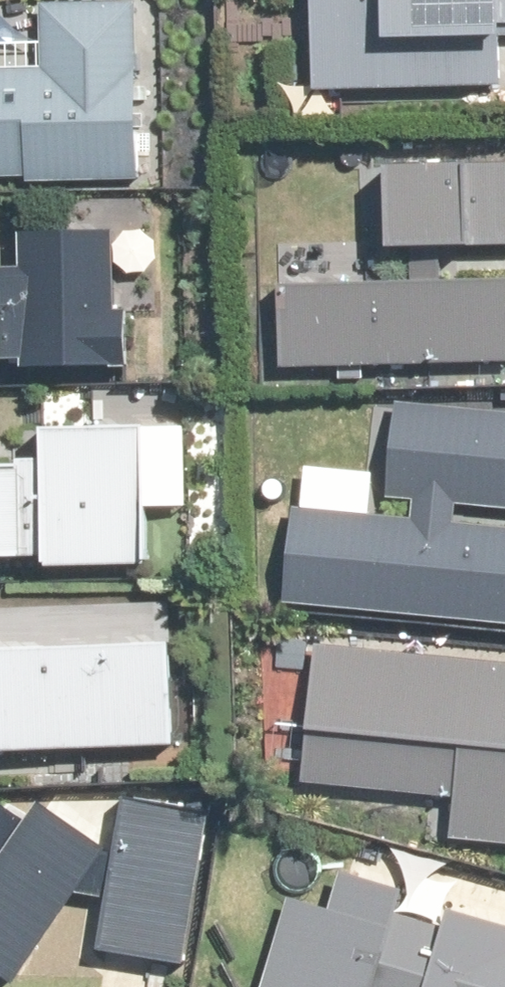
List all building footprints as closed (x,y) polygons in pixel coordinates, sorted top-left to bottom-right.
[(317,99),(502,93),(501,28),(504,28),(504,0),(315,0),(317,99)] [(142,7),(43,7),(43,71),(0,71),(0,187),(143,187),(142,7)] [(390,169),(391,285),(282,286),(283,369),(504,367),(504,168),(390,169)] [(159,231),(26,230),(26,273),(0,273),(0,371),(158,371),(159,231)] [(399,406),(389,521),(297,513),(289,610),(504,628),(504,533),(458,529),(460,507),(504,510),(504,415),(399,406)] [(45,568),(45,572),(136,572),(135,513),(189,512),(189,429),(44,429),(45,468),(0,468),(0,568),(45,568)] [(173,648),(0,653),(0,755),(176,749),(173,648)] [(319,648),(305,787),(457,802),(453,841),(504,846),(504,667),(319,648)] [(16,984),(75,898),(108,851),(43,811),(31,830),(0,808),(0,973),(16,984)] [(209,827),(131,814),(107,954),(185,968),(209,827)] [(447,930),(404,917),(411,893),(348,874),(334,919),(285,904),(260,986),(430,986),(447,930)] [(430,986),(504,986),(504,935),(451,918),(447,930),(430,986)]
